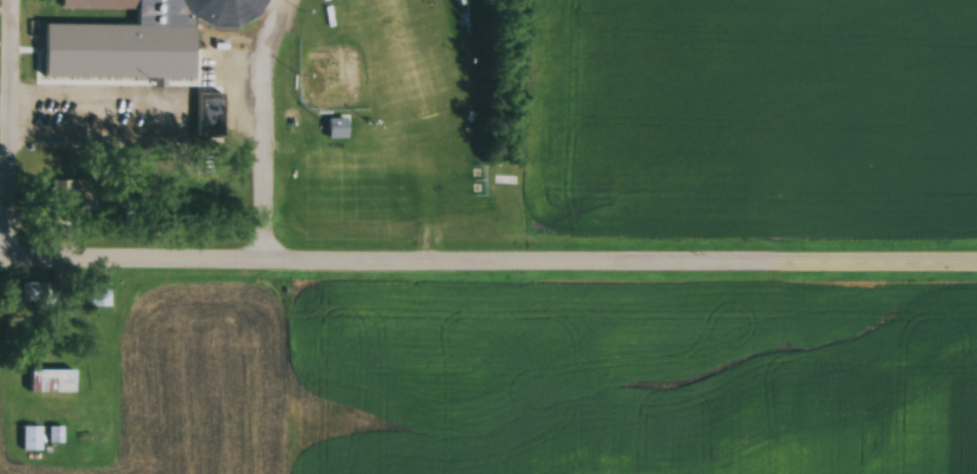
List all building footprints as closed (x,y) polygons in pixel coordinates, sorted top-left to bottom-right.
[(52,13),(52,0),(257,0),(244,21),(224,34),(201,35),(183,24),(182,86),(32,84),(33,30),(125,31),(125,14),(52,13)] [(221,94),(195,94),(195,137),(221,137),(221,94)] [(36,302),(36,311),(50,311),(50,283),(22,283),(22,302),(36,302)] [(89,307),(109,307),(109,283),(89,283),(89,307)] [(74,370),(29,370),(29,393),(74,393),(74,370)] [(21,427),(21,451),(40,451),(40,427),(21,427)] [(61,443),(61,428),(48,428),(48,443),(61,443)]
